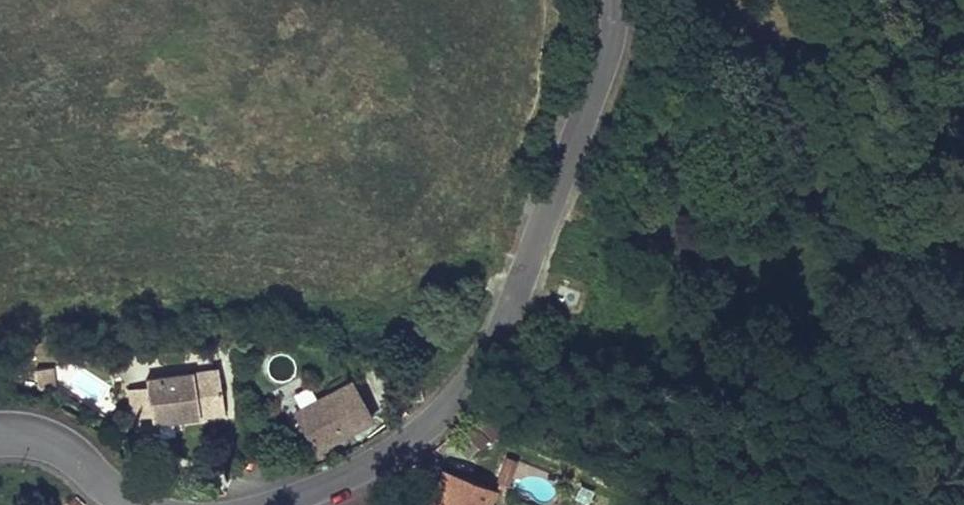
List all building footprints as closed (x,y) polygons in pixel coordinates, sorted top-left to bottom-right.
[(209,364),(135,372),(136,383),(139,410),(140,417),(213,408),(209,364)] [(55,369),(32,369),(33,387),(55,387),(55,369)] [(395,383),(399,406),(407,405),(404,381),(395,383)] [(136,383),(117,385),(120,412),(139,410),(136,383)] [(336,395),(275,420),(291,458),(322,446),(352,433),(336,395)] [(508,482),(518,461),(507,456),(497,477),(508,482)] [(435,476),(425,504),(481,504),(485,495),(435,476)]
